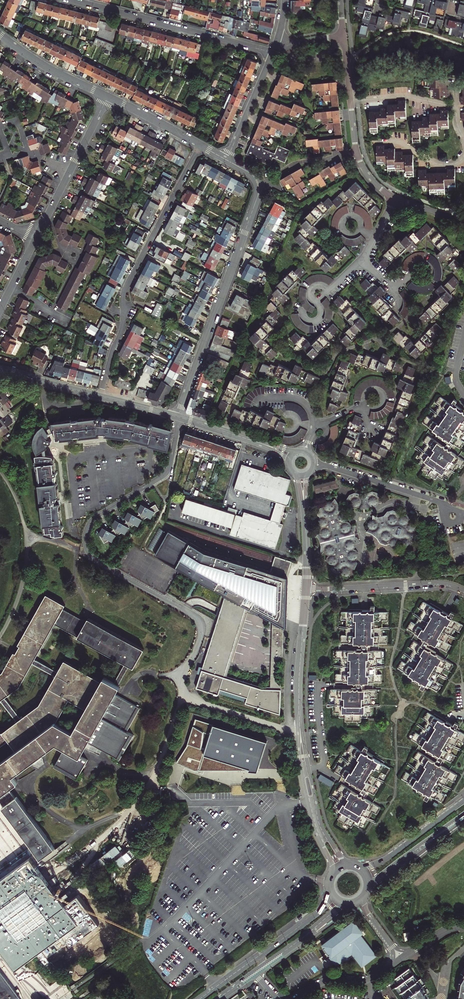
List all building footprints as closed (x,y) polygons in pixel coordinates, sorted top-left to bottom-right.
[(171,9),(172,5),(172,2),(170,1),(165,0),(147,0),(146,3),(171,9)] [(406,8),(413,9),(415,0),(407,0),(406,8)] [(434,0),(419,0),(418,2),(427,5),(425,12),(431,14),(434,0)] [(438,0),(434,0),(431,14),(445,17),(449,3),(438,0)] [(21,6),(9,1),(6,7),(15,12),(18,13),(21,6)] [(32,12),(36,13),(36,11),(44,13),(47,4),(39,2),(38,2),(34,1),(34,3),(32,10),(32,12)] [(293,1),(293,12),(301,17),(301,9),(306,9),(306,6),(311,6),(311,1),(293,1)] [(52,15),(54,5),(47,4),(44,13),(52,15)] [(54,5),(52,15),(59,17),(62,7),(54,5)] [(210,11),(185,5),(184,8),(185,8),(184,13),(193,15),(193,16),(207,20),(208,17),(210,11)] [(266,6),(260,5),(260,6),(259,21),(259,24),(273,28),(273,24),(276,7),(266,6)] [(365,13),(363,22),(370,23),(372,16),(374,9),(365,7),(359,5),(358,10),(365,13)] [(6,7),(3,14),(12,19),(15,12),(6,7)] [(62,7),(59,17),(67,19),(69,9),(62,7)] [(67,19),(75,21),(77,11),(69,9),(67,19)] [(180,11),(177,10),(171,9),(169,16),(178,19),(180,11)] [(404,17),(411,19),(412,13),(397,9),(395,17),(394,23),(394,24),(401,26),(404,17)] [(416,10),(415,15),(422,17),(420,26),(428,28),(430,20),(431,14),(425,12),(416,10)] [(77,11),(75,21),(82,23),(85,13),(77,11)] [(92,15),(85,13),(82,23),(87,24),(86,28),(89,28),(90,25),(92,15)] [(207,20),(205,28),(209,29),(209,27),(218,30),(218,29),(222,15),(217,13),(216,15),(212,14),(211,18),(208,17),(207,20)] [(394,23),(395,17),(381,13),(380,18),(376,17),(374,24),(378,25),(377,28),(384,30),(386,21),(394,23)] [(3,14),(0,20),(0,22),(11,27),(15,20),(12,19),(3,14)] [(442,32),(445,17),(431,14),(430,20),(437,21),(435,30),(442,32)] [(92,15),(90,25),(99,27),(100,20),(99,20),(100,17),(92,15)] [(222,15),(218,29),(227,31),(227,30),(228,28),(231,17),(222,15)] [(370,23),(363,22),(360,36),(367,38),(369,29),(377,31),(377,28),(378,25),(374,24),(376,17),(372,16),(370,23)] [(228,28),(232,29),(232,27),(237,29),(244,31),(250,32),(253,22),(247,21),(247,22),(231,17),(228,28)] [(458,37),(462,23),(447,19),(445,27),(454,29),(453,36),(458,37)] [(120,33),(127,35),(130,25),(122,23),(120,33)] [(273,28),(259,24),(257,29),(271,33),(273,28)] [(130,25),(127,35),(126,38),(134,40),(137,27),(130,25)] [(145,29),(137,27),(134,40),(141,41),(145,29)] [(149,44),(152,31),(145,29),(141,41),(141,42),(149,44)] [(29,42),(33,33),(26,30),(22,38),(29,42)] [(149,44),(157,46),(160,33),(152,31),(149,44)] [(250,32),(244,31),(244,34),(254,37),(254,39),(268,42),(270,38),(250,32)] [(36,45),(40,37),(33,33),(29,42),(36,45)] [(160,33),(157,46),(164,48),(167,35),(160,33)] [(175,37),(167,35),(164,48),(172,50),(175,37)] [(43,49),(47,40),(40,37),(36,45),(43,49)] [(175,37),(172,50),(179,52),(183,39),(175,37)] [(191,41),(183,39),(179,52),(184,54),(186,50),(188,50),(191,41)] [(47,40),(43,49),(50,52),(54,43),(47,40)] [(191,41),(188,50),(187,54),(198,57),(199,53),(197,53),(199,44),(198,43),(191,41)] [(61,47),(54,43),(50,52),(57,55),(61,47)] [(61,47),(57,55),(65,59),(69,50),(61,47)] [(75,54),(69,50),(65,59),(71,62),(75,54)] [(82,60),(83,57),(75,54),(71,62),(79,65),(82,60)] [(245,57),(242,64),(254,69),(255,65),(257,61),(245,57)] [(85,72),(89,63),(82,60),(79,65),(78,68),(85,72)] [(9,79),(15,70),(11,68),(13,66),(6,62),(1,70),(5,73),(3,76),(9,79)] [(96,66),(89,63),(85,72),(92,75),(96,66)] [(254,69),(242,64),(239,71),(242,72),(249,75),(251,76),(254,69)] [(103,70),(96,66),(92,75),(99,78),(103,70)] [(103,70),(99,78),(106,82),(111,72),(104,68),(103,70)] [(19,70),(18,72),(15,70),(9,79),(14,83),(16,80),(20,83),(26,75),(19,70)] [(111,71),(111,72),(106,82),(113,85),(117,77),(118,74),(111,71)] [(215,78),(218,79),(219,77),(222,78),(224,73),(219,71),(215,78)] [(251,76),(249,75),(242,72),(239,80),(247,83),(249,80),(251,76)] [(26,75),(20,83),(24,86),(23,89),(28,92),(34,83),(31,81),(32,79),(26,75)] [(283,75),(278,86),(289,91),(294,80),(283,75)] [(117,77),(113,85),(120,89),(124,80),(117,77)] [(233,86),(243,90),(244,91),(246,87),(247,83),(239,80),(236,78),(233,86)] [(448,90),(448,79),(425,80),(426,87),(432,87),(432,98),(451,97),(451,94),(450,90),(448,90)] [(131,83),(124,80),(120,89),(127,92),(131,83)] [(303,90),(304,87),(305,85),(294,80),(289,91),(290,91),(294,93),(297,88),(303,90)] [(337,82),(325,83),(326,96),(338,95),(337,82)] [(34,83),(28,92),(34,96),(35,93),(40,96),(45,87),(39,83),(37,85),(34,83)] [(131,83),(127,92),(134,95),(137,89),(138,87),(131,83)] [(320,96),(323,96),(326,96),(325,83),(312,85),(313,91),(319,91),(320,96)] [(233,86),(230,93),(241,98),(243,94),(244,91),(243,90),(233,86)] [(289,91),(278,86),(277,86),(272,97),(278,99),(281,94),(287,96),(290,91),(289,91)] [(52,92),(45,87),(40,96),(44,99),(42,101),(48,105),(49,102),(53,96),(50,94),(52,92)] [(133,97),(140,101),(144,93),(137,89),(134,95),(133,97)] [(49,102),(65,110),(66,107),(69,100),(66,98),(67,96),(57,91),(53,96),(49,102)] [(144,93),(140,101),(147,104),(151,96),(144,93)] [(241,98),(230,93),(227,100),(236,105),(238,105),(240,101),(241,98)] [(340,107),(338,95),(326,96),(323,96),(324,102),(331,101),(332,107),(340,107)] [(155,108),(159,99),(151,96),(147,104),(155,108)] [(159,99),(155,108),(162,111),(166,103),(159,99)] [(72,114),(82,111),(80,102),(75,104),(74,103),(69,100),(66,107),(71,110),(72,114)] [(238,105),(236,105),(227,100),(224,107),(227,109),(235,112),(238,105)] [(277,117),(277,115),(282,106),(281,106),(271,101),(266,112),(277,117)] [(396,119),(407,119),(407,101),(399,102),(399,104),(395,105),(388,105),(389,108),(386,108),(381,108),(381,112),(370,112),(371,134),(378,133),(378,127),(397,126),(396,119)] [(168,114),(172,106),(166,103),(162,111),(168,114)] [(285,113),(291,115),(293,109),(282,104),(281,106),(282,106),(277,115),(283,118),(285,113)] [(304,115),(305,110),(306,109),(295,104),(293,109),(291,115),(296,117),(298,113),(304,115)] [(172,106),(168,114),(176,118),(180,109),(172,106)] [(187,113),(180,109),(176,118),(183,121),(187,113)] [(235,112),(227,109),(224,116),(230,119),(232,120),(234,116),(235,112)] [(340,110),(328,112),(329,124),(341,123),(340,110)] [(439,129),(450,129),(449,110),(441,111),(442,114),(436,114),(431,114),(431,117),(426,118),(424,118),(424,121),(413,122),(413,143),(421,143),(421,136),(439,136),(439,129)] [(71,124),(78,127),(80,122),(80,121),(85,120),(82,111),(72,114),(74,119),(71,124)] [(329,124),(328,112),(316,113),(317,120),(322,119),(323,125),(327,124),(329,124)] [(197,118),(187,113),(183,121),(193,126),(197,118)] [(232,120),(230,119),(224,116),(221,115),(218,122),(220,123),(229,127),(232,120)] [(259,127),(270,132),(275,121),(264,116),(259,127)] [(282,135),(286,126),(275,121),(270,132),(269,134),(274,136),(276,133),(282,135)] [(75,138),(78,134),(79,131),(77,130),(78,127),(71,124),(68,122),(65,128),(60,125),(61,131),(63,132),(73,137),(75,138)] [(220,123),(217,131),(224,134),(226,134),(228,130),(229,127),(220,123)] [(335,135),(343,135),(341,123),(329,124),(327,124),(327,130),(335,130),(335,135)] [(295,134),(297,129),(298,128),(287,124),(286,126),(282,135),(287,137),(289,131),(295,134)] [(132,128),(127,137),(134,141),(141,127),(138,125),(135,130),(132,128)] [(127,137),(132,128),(128,126),(126,131),(118,127),(113,136),(124,142),(125,140),(127,137)] [(141,127),(134,141),(132,144),(139,147),(140,144),(145,135),(142,133),(144,129),(141,127)] [(268,137),(269,134),(270,132),(259,127),(252,142),(261,146),(263,142),(261,140),(263,135),(268,137)] [(224,134),(217,131),(214,138),(223,141),(226,134),(224,134)] [(70,149),(72,144),(73,142),(71,140),(73,137),(63,132),(58,142),(61,143),(61,144),(63,146),(70,149)] [(140,144),(147,148),(155,134),(152,132),(149,137),(145,135),(140,144)] [(155,134),(147,148),(153,151),(158,142),(156,141),(158,136),(155,134)] [(37,150),(39,151),(42,144),(44,140),(40,138),(36,139),(34,136),(28,138),(32,151),(37,150)] [(343,138),(331,140),(332,152),(344,151),(343,138)] [(162,144),(158,142),(153,151),(151,156),(158,159),(168,141),(165,139),(162,144)] [(321,153),(320,148),(319,141),(319,139),(307,141),(307,148),(313,147),(314,154),(321,153)] [(332,152),(331,140),(319,141),(320,148),(325,147),(326,153),(332,152)] [(261,146),(252,142),(247,155),(259,160),(264,149),(264,148),(261,146)] [(44,145),(42,144),(39,151),(41,152),(42,156),(52,153),(49,145),(44,146),(44,145)] [(101,150),(115,157),(119,150),(110,145),(108,149),(103,146),(101,150)] [(286,163),(291,151),(286,149),(279,146),(275,154),(274,158),(274,159),(286,163)] [(396,149),(395,149),(388,150),(385,150),(385,146),(377,147),(378,165),(388,165),(389,171),(407,171),(407,176),(414,176),(414,156),(407,156),(403,156),(403,152),(396,153),(396,149)] [(161,155),(167,158),(169,153),(170,152),(164,149),(161,155)] [(274,158),(275,154),(264,149),(259,160),(258,162),(270,166),(274,159),(274,158)] [(112,164),(115,157),(101,150),(99,153),(104,156),(103,159),(112,164)] [(30,157),(19,160),(22,169),(27,167),(27,168),(29,169),(33,162),(31,161),(30,157)] [(112,164),(103,159),(101,162),(106,164),(103,168),(115,175),(117,172),(122,170),(122,169),(112,164)] [(33,162),(29,169),(30,170),(32,170),(34,175),(37,173),(38,176),(42,175),(41,172),(42,172),(39,162),(35,163),(33,162)] [(331,168),(337,179),(348,173),(342,162),(331,168)] [(208,177),(213,168),(206,165),(205,167),(202,165),(197,174),(200,176),(202,173),(208,177)] [(332,182),(337,179),(331,168),(330,167),(320,172),(321,174),(323,178),(328,175),(332,182)] [(208,177),(215,180),(220,172),(213,168),(208,177)] [(302,169),(292,175),(298,185),(302,182),(300,178),(305,174),(302,169)] [(456,188),(456,170),(448,170),(448,173),(444,173),(431,173),(427,173),(427,171),(420,171),(420,189),(431,189),(431,195),(446,195),(446,188),(456,188)] [(220,172),(215,180),(222,184),(226,176),(220,172)] [(94,176),(92,179),(104,185),(109,188),(112,180),(100,174),(98,178),(94,176)] [(327,185),(323,178),(321,174),(310,180),(314,186),(319,184),(321,188),(327,185)] [(287,191),(293,188),(298,185),(292,175),(286,178),(281,181),(287,191)] [(233,179),(226,176),(222,184),(220,187),(227,191),(233,179)] [(19,181),(13,178),(9,187),(15,189),(19,181)] [(84,183),(101,192),(104,185),(92,179),(90,182),(85,180),(84,183)] [(165,179),(161,185),(169,189),(173,183),(170,182),(165,179)] [(233,194),(239,182),(233,179),(227,191),(233,194)] [(246,186),(239,182),(233,194),(239,198),(240,196),(244,198),(248,190),(245,188),(246,186)] [(307,187),(305,183),(304,182),(302,182),(298,185),(293,188),(299,198),(305,195),(302,190),(307,187)] [(43,185),(41,183),(39,188),(36,187),(34,189),(33,192),(36,194),(42,197),(44,194),(46,195),(50,188),(43,185)] [(102,192),(101,192),(84,183),(82,186),(87,189),(85,192),(98,199),(102,192)] [(375,217),(381,212),(376,206),(377,205),(356,183),(345,193),(344,192),(333,202),(329,199),(323,204),(322,203),(305,219),(307,220),(302,226),(304,228),(298,233),(300,235),(295,240),(328,273),(338,262),(340,263),(350,253),(345,247),(340,252),(338,250),(329,259),(326,256),(323,253),(319,249),(313,243),(312,245),(309,243),(306,240),(309,237),(311,235),(313,237),(319,231),(313,226),(319,220),(322,217),(327,213),(330,210),(335,205),(339,208),(344,203),(346,205),(350,201),(355,196),(358,200),(363,204),(366,208),(372,214),(375,217)] [(163,200),(169,189),(161,185),(157,192),(155,191),(152,198),(154,199),(160,202),(161,199),(163,200)] [(185,197),(182,202),(184,203),(195,209),(201,198),(198,196),(196,195),(189,191),(186,197),(185,197)] [(42,197),(36,194),(33,198),(30,197),(28,203),(30,204),(37,208),(39,204),(41,205),(45,198),(42,197)] [(74,200),(92,210),(96,203),(83,196),(81,200),(76,197),(74,200)] [(154,217),(162,203),(160,202),(154,199),(151,205),(146,203),(142,211),(154,217)] [(226,199),(221,208),(224,210),(227,206),(229,201),(226,199)] [(78,206),(76,210),(85,214),(89,216),(92,210),(74,200),(73,204),(78,206)] [(176,213),(184,217),(189,220),(195,209),(184,203),(182,208),(179,206),(176,213)] [(277,203),(271,214),(283,220),(286,214),(283,212),(285,207),(277,203)] [(14,210),(15,207),(9,204),(8,207),(3,204),(0,210),(0,214),(3,216),(5,214),(10,216),(14,210)] [(35,212),(37,208),(30,204),(28,209),(23,211),(26,220),(35,218),(33,213),(35,212)] [(366,227),(366,229),(373,231),(373,227),(373,224),(372,220),(370,216),(368,213),(365,210),(361,208),(357,207),(356,206),(355,213),(357,214),(360,215),(363,219),(364,220),(366,224),(366,227)] [(344,216),(348,214),(349,214),(347,207),(344,209),(341,210),(338,212),(335,216),(333,219),(332,223),(332,227),(333,231),(339,230),(339,226),(339,224),(341,220),(344,216)] [(18,212),(14,210),(10,216),(14,219),(16,218),(17,223),(26,220),(23,211),(18,212)] [(85,214),(76,210),(74,213),(69,210),(67,214),(74,217),(81,221),(85,214)] [(151,224),(154,217),(142,211),(138,218),(143,221),(143,220),(151,224)] [(63,243),(69,246),(70,243),(72,244),(78,248),(83,238),(75,234),(73,237),(69,235),(67,229),(69,225),(70,226),(74,217),(67,214),(64,213),(61,219),(57,226),(59,230),(57,230),(58,234),(60,240),(62,239),(63,243)] [(172,220),(180,224),(184,217),(176,213),(172,220)] [(283,220),(271,214),(267,220),(279,227),(283,220)] [(228,218),(222,229),(234,235),(239,224),(228,218)] [(169,226),(177,230),(180,224),(172,220),(169,226)] [(276,234),(279,227),(267,220),(264,227),(276,234)] [(407,248),(408,250),(412,254),(418,248),(416,246),(421,242),(427,236),(432,241),(435,244),(440,249),(443,251),(437,257),(440,259),(443,262),(444,260),(447,263),(455,271),(461,265),(456,260),(457,258),(452,253),(454,251),(449,246),(450,244),(434,228),(432,229),(427,224),(416,235),(414,234),(409,239),(407,237),(402,242),(400,241),(384,257),(385,258),(380,264),(386,269),(388,267),(394,261),(398,257),(402,253),(406,250),(407,248)] [(165,233),(177,239),(180,232),(177,230),(169,226),(165,233)] [(260,233),(272,240),(276,234),(264,227),(260,233)] [(217,234),(230,241),(234,235),(222,229),(220,228),(217,234)] [(132,240),(132,241),(140,245),(145,234),(137,230),(132,240)] [(11,235),(7,237),(6,235),(1,233),(0,236),(0,245),(1,248),(4,247),(14,244),(11,235)] [(260,233),(256,240),(268,246),(272,240),(260,233)] [(216,242),(227,248),(230,241),(217,234),(213,241),(216,242)] [(59,304),(58,307),(68,312),(87,274),(90,276),(99,258),(96,257),(100,249),(97,248),(100,240),(91,235),(88,240),(87,243),(90,244),(87,249),(86,252),(88,253),(84,262),(79,270),(77,269),(75,274),(70,282),(67,289),(63,297),(59,304)] [(342,236),(337,241),(338,242),(340,243),(344,246),(349,247),(353,247),(356,247),(360,246),(363,244),(367,242),(362,236),(359,238),(357,239),(355,240),(352,240),(350,240),(347,239),(345,238),(342,236)] [(136,251),(140,245),(132,241),(132,240),(129,239),(125,246),(136,251)] [(272,263),(275,265),(281,253),(276,250),(268,246),(256,240),(253,247),(267,255),(270,250),(276,254),(272,263)] [(212,249),(223,255),(227,248),(216,242),(212,249)] [(3,256),(10,260),(12,255),(12,254),(17,252),(14,244),(4,247),(6,251),(3,256)] [(126,255),(112,247),(110,251),(121,257),(124,259),(126,255)] [(155,257),(155,258),(166,264),(168,259),(173,262),(176,257),(158,247),(156,253),(157,254),(155,257)] [(219,261),(223,255),(212,249),(210,248),(206,254),(219,261)] [(191,256),(185,253),(182,260),(185,261),(188,263),(191,256)] [(216,268),(219,261),(206,254),(204,253),(201,259),(216,268)] [(422,261),(424,261),(425,254),(422,253),(417,254),(413,256),(410,257),(407,260),(404,263),(403,267),(402,271),(409,272),(409,269),(410,267),(413,264),(414,263),(418,261),(422,261)] [(38,263),(37,266),(32,276),(29,283),(26,287),(24,291),(34,296),(38,288),(40,288),(49,271),(47,271),(48,269),(56,266),(58,267),(56,271),(65,275),(70,265),(63,262),(61,261),(63,258),(57,255),(54,256),(53,254),(42,258),(43,259),(40,260),(38,263)] [(0,263),(0,268),(5,270),(7,271),(11,264),(9,262),(10,260),(3,256),(0,255),(0,262),(0,263)] [(434,276),(433,280),(439,284),(441,280),(442,276),(442,273),(441,269),(440,266),(438,262),(436,259),(432,257),(431,256),(428,262),(429,263),(432,265),(433,267),(434,269),(435,274),(434,276)] [(115,267),(117,268),(125,272),(131,262),(124,259),(121,257),(115,267)] [(259,265),(262,261),(254,257),(252,262),(259,265)] [(104,261),(101,269),(105,271),(107,266),(107,267),(109,264),(104,261)] [(185,261),(181,270),(186,272),(190,264),(188,263),(185,261)] [(257,269),(259,265),(252,262),(251,261),(246,271),(258,278),(260,274),(259,273),(260,270),(257,269)] [(147,268),(155,272),(158,274),(162,268),(151,262),(147,268)] [(120,283),(125,272),(117,268),(115,267),(114,267),(109,277),(112,279),(118,282),(120,283)] [(290,299),(285,295),(285,294),(289,290),(295,284),(300,278),(306,273),(300,267),(295,272),(293,271),(277,287),(279,289),(273,294),(275,296),(270,301),(271,303),(266,308),(272,314),(265,321),(267,323),(251,339),(261,349),(259,351),(265,356),(267,355),(272,360),(278,354),(273,349),(268,345),(263,340),(268,336),(272,332),(274,330),(272,328),(278,323),(276,321),(279,318),(281,316),(276,310),(282,303),(284,305),(287,302),(290,299)] [(155,272),(147,268),(143,275),(151,279),(155,272)] [(258,278),(246,271),(242,278),(250,282),(252,280),(257,283),(259,279),(258,278)] [(204,283),(215,288),(220,280),(209,274),(204,283)] [(151,279),(143,275),(140,281),(148,285),(151,287),(155,281),(151,279)] [(327,284),(330,286),(335,281),(330,278),(328,277),(323,276),(319,275),(315,276),(312,277),(308,279),(305,281),(311,287),(314,284),(317,283),(321,282),(325,283),(327,284)] [(460,283),(455,278),(450,283),(444,288),(442,286),(438,290),(436,292),(442,297),(436,302),(432,307),(429,310),(423,315),(420,318),(426,324),(431,319),(433,321),(449,304),(448,303),(453,297),(451,296),(456,290),(455,289),(460,283)] [(389,321),(395,327),(400,321),(394,315),(390,311),(392,309),(389,306),(385,302),(381,298),(386,293),(383,290),(381,287),(379,289),(376,286),(374,284),(372,286),(370,284),(366,280),(361,286),(371,297),(370,298),(375,304),(373,305),(384,316),(382,318),(387,323),(389,321)] [(148,285),(140,281),(136,288),(133,293),(146,299),(149,294),(144,292),(148,285)] [(105,292),(103,291),(101,295),(111,300),(118,287),(110,282),(108,286),(105,292)] [(203,282),(199,289),(212,295),(215,288),(204,283),(203,282)] [(414,285),(412,283),(407,288),(409,290),(412,292),(416,294),(420,295),(424,294),(428,293),(432,292),(435,289),(436,288),(431,283),(429,285),(427,286),(425,287),(422,287),(419,287),(417,287),(414,285)] [(198,296),(208,301),(212,295),(199,289),(198,288),(196,291),(200,293),(198,296)] [(307,293),(308,291),(301,288),(300,292),(299,296),(300,299),(300,303),(302,307),(304,309),(306,311),(309,313),(311,315),(313,315),(315,308),(311,306),(309,304),(308,302),(307,299),(307,297),(307,293)] [(400,314),(405,319),(406,318),(409,315),(410,313),(411,309),(412,305),(411,301),(410,297),(408,293),(405,290),(400,295),(402,297),(403,299),(404,302),(404,305),(404,307),(403,309),(402,311),(400,314)] [(105,311),(111,300),(101,295),(95,306),(105,311)] [(18,304),(19,305),(27,310),(32,301),(22,296),(20,300),(18,304)] [(208,301),(198,296),(194,303),(197,304),(205,308),(208,301)] [(238,296),(234,302),(246,308),(249,302),(238,296)] [(345,313),(343,315),(345,317),(350,322),(353,325),(351,328),(347,332),(345,334),(346,337),(345,338),(341,341),(347,347),(358,336),(356,334),(367,324),(351,308),(353,306),(347,301),(345,302),(340,297),(334,303),(340,309),(345,313)] [(325,319),(324,321),(330,325),(331,322),(333,318),(333,314),(333,311),(332,307),(331,305),(330,302),(327,299),(322,303),(325,307),(326,309),(326,313),(326,315),(326,317),(325,319)] [(246,308),(234,302),(231,309),(242,315),(246,308)] [(191,305),(189,308),(201,315),(205,308),(197,304),(195,307),(191,305)] [(28,314),(30,311),(27,310),(19,305),(14,316),(17,317),(16,319),(26,324),(30,315),(28,314)] [(160,305),(154,317),(160,321),(167,308),(160,305)] [(201,315),(189,308),(188,308),(185,315),(186,315),(198,321),(201,315)] [(194,328),(198,321),(186,315),(182,322),(194,328)] [(299,315),(292,315),(292,317),(293,321),(295,325),(297,327),(300,330),(302,331),(305,333),(307,333),(312,334),(314,334),(313,327),(311,327),(308,326),(304,324),(301,320),(299,317),(299,315)] [(11,332),(21,337),(26,328),(24,327),(25,325),(14,319),(9,329),(12,330),(11,332)] [(101,331),(109,335),(113,329),(112,328),(114,324),(104,319),(102,323),(105,324),(101,331)] [(221,327),(227,330),(230,322),(223,319),(221,327)] [(101,331),(89,324),(88,327),(90,328),(90,330),(99,335),(94,345),(100,348),(102,349),(109,335),(101,331)] [(442,330),(436,324),(432,329),(425,335),(421,340),(416,345),(411,340),(407,337),(405,338),(401,335),(399,333),(394,339),(405,349),(406,348),(417,359),(438,337),(437,335),(442,330)] [(334,336),(339,331),(333,325),(329,329),(323,335),(318,340),(312,345),(308,341),(303,337),(301,339),(299,336),(296,334),(290,339),(301,350),(303,348),(314,359),(335,338),(334,336)] [(137,326),(134,332),(141,336),(145,330),(137,326)] [(219,327),(216,336),(224,339),(228,340),(230,336),(233,337),(235,333),(227,330),(221,327),(219,327)] [(130,339),(141,345),(145,338),(141,336),(134,332),(130,339)] [(19,341),(7,335),(6,338),(2,345),(5,346),(4,348),(15,354),(20,345),(18,344),(19,341)] [(222,347),(224,339),(216,336),(213,344),(222,347)] [(130,339),(126,346),(137,352),(141,345),(130,339)] [(182,350),(190,354),(194,348),(186,344),(182,350)] [(222,347),(213,344),(210,351),(215,352),(233,359),(236,352),(222,347)] [(144,361),(149,363),(151,359),(146,357),(137,352),(126,346),(120,357),(128,361),(132,354),(144,360),(144,361)] [(179,348),(175,355),(187,361),(190,354),(182,350),(179,348)] [(47,355),(37,350),(32,360),(34,361),(32,364),(43,369),(49,359),(46,357),(47,355)] [(394,370),(401,373),(404,366),(390,360),(391,357),(383,354),(380,361),(366,356),(365,358),(358,355),(358,357),(351,355),(348,362),(343,360),(331,388),(333,389),(331,396),(333,397),(327,411),(335,414),(338,407),(340,408),(343,401),(345,402),(348,395),(341,392),(350,371),(348,370),(351,363),(362,368),(363,366),(377,371),(378,369),(385,372),(386,369),(393,372),(394,370)] [(187,361),(175,355),(172,361),(183,367),(187,361)] [(208,363),(225,370),(227,364),(208,356),(206,362),(208,363)] [(62,377),(64,368),(66,363),(57,361),(51,372),(55,374),(55,375),(62,377)] [(179,375),(183,367),(172,361),(168,369),(179,375)] [(76,380),(80,366),(80,365),(73,363),(71,370),(69,378),(76,380)] [(231,406),(234,401),(240,386),(247,389),(251,382),(248,381),(251,374),(249,373),(252,366),(245,363),(239,376),(236,375),(233,382),(231,381),(219,409),(226,412),(229,406),(231,406)] [(313,382),(318,384),(320,379),(302,371),(303,369),(296,366),(292,372),(279,367),(278,369),(271,366),(270,368),(263,365),(260,372),(274,378),(275,376),(289,382),(290,380),(296,383),(297,381),(304,384),(305,382),(312,385),(313,382)] [(88,368),(80,366),(76,380),(84,382),(86,374),(88,368)] [(145,373),(151,376),(155,369),(150,367),(149,366),(145,373)] [(381,446),(380,446),(374,443),(371,450),(373,451),(371,458),(364,455),(365,453),(354,448),(359,435),(357,434),(363,420),(355,417),(352,423),(350,422),(347,430),(349,431),(341,452),(355,458),(354,460),(375,469),(379,462),(381,463),(384,456),(386,457),(389,450),(391,451),(400,430),(398,429),(401,422),(403,422),(414,394),(412,393),(415,386),(413,385),(415,378),(413,377),(415,370),(408,367),(403,381),(400,380),(397,388),(404,390),(396,412),(398,412),(395,419),(393,418),(381,446)] [(62,377),(69,378),(71,370),(64,368),(62,377)] [(165,374),(176,380),(179,375),(168,369),(165,374)] [(95,370),(93,375),(91,384),(98,386),(101,372),(95,370)] [(198,381),(208,385),(213,387),(216,378),(201,373),(198,381)] [(91,384),(93,375),(86,374),(84,382),(91,384)] [(164,382),(173,387),(176,380),(165,374),(161,381),(164,382)] [(394,394),(393,391),(393,390),(390,386),(388,384),(383,381),(379,380),(375,379),(372,380),(368,381),(364,382),(362,384),(360,386),(358,388),(356,392),(355,395),(355,399),(355,402),(362,401),(362,399),(362,396),(363,394),(364,392),(366,391),(367,389),(369,388),(371,387),(374,387),(377,387),(379,387),(382,389),(385,391),(386,393),(387,395),(388,398),(395,398),(394,394)] [(206,391),(208,385),(198,381),(195,389),(202,391),(211,395),(211,393),(206,391)] [(173,387),(164,382),(161,388),(162,388),(158,396),(156,396),(151,393),(149,400),(152,401),(155,405),(158,406),(165,403),(173,387)] [(263,395),(265,395),(265,389),(265,388),(262,388),(258,388),(255,390),(252,391),(250,393),(248,396),(246,400),(245,404),(244,408),(251,408),(252,405),(253,403),(255,399),(257,398),(260,396),(263,395)] [(198,401),(202,391),(195,389),(192,399),(198,401)] [(5,435),(9,432),(6,428),(13,423),(7,415),(10,412),(9,410),(11,408),(7,402),(9,401),(3,393),(0,395),(0,420),(1,422),(0,423),(0,437),(1,438),(5,435)] [(428,437),(424,444),(428,446),(419,459),(422,461),(420,465),(425,468),(423,471),(436,480),(438,477),(443,481),(445,477),(449,479),(454,472),(458,467),(461,469),(463,465),(463,461),(452,453),(456,447),(460,450),(463,444),(463,443),(461,440),(463,436),(463,414),(461,412),(454,408),(456,406),(458,403),(454,400),(451,405),(441,398),(436,405),(440,407),(431,420),(427,418),(423,424),(440,436),(449,442),(445,448),(443,447),(428,437)] [(188,414),(193,416),(195,408),(198,401),(192,399),(187,412),(188,414)] [(202,409),(210,411),(213,405),(205,401),(202,409)] [(372,413),(370,420),(371,420),(374,420),(377,420),(381,419),(385,418),(389,414),(391,412),(393,410),(394,408),(395,405),(388,403),(387,405),(386,407),(384,409),(382,411),(380,412),(377,413),(374,413),(372,413)] [(302,422),(309,421),(308,420),(307,416),(306,414),(304,410),(301,408),(297,406),(293,404),(289,404),(285,404),(286,411),(290,411),(292,411),(296,413),(298,415),(300,417),(301,419),(302,422)] [(201,411),(195,408),(193,416),(199,418),(201,411)] [(206,420),(209,412),(202,410),(201,411),(199,418),(206,420)] [(269,427),(283,433),(285,428),(286,426),(280,422),(281,420),(274,417),(275,415),(267,412),(265,418),(251,412),(250,414),(243,411),(242,414),(235,411),(232,418),(246,424),(247,422),(260,428),(262,426),(268,429),(269,427)] [(125,438),(126,436),(132,437),(131,439),(150,443),(150,445),(154,446),(169,449),(174,429),(173,429),(160,426),(154,425),(153,425),(152,424),(151,424),(150,424),(149,424),(136,421),(136,422),(132,421),(128,420),(109,417),(109,419),(105,419),(105,418),(103,418),(102,419),(102,418),(100,417),(98,417),(90,418),(79,419),(80,421),(73,421),(73,420),(54,422),(54,423),(51,424),(51,426),(53,430),(55,432),(57,439),(61,439),(61,440),(75,438),(75,436),(79,435),(81,435),(81,438),(100,436),(100,433),(99,433),(99,431),(102,431),(105,431),(108,431),(108,433),(107,433),(106,434),(107,435),(125,438)] [(319,446),(320,453),(322,453),(326,451),(330,449),(333,446),(335,442),(337,438),(337,434),(337,430),(336,426),(330,429),(331,432),(331,436),(330,439),(328,442),(324,445),(322,446),(319,446)] [(46,446),(47,445),(47,444),(50,445),(52,444),(52,443),(52,442),(51,441),(48,440),(47,439),(49,438),(48,437),(47,435),(43,429),(39,433),(37,437),(36,440),(35,443),(36,445),(37,449),(38,453),(43,450),(46,448),(46,446)] [(281,443),(285,444),(287,445),(291,445),(296,444),(300,442),(303,439),(306,436),(308,432),(301,430),(299,434),(297,435),(294,437),(292,438),(289,438),(286,438),(284,437),(281,443)] [(182,445),(190,447),(194,435),(186,432),(182,445)] [(200,437),(194,435),(190,447),(196,450),(200,437)] [(449,442),(440,436),(439,437),(446,442),(443,447),(445,448),(449,442)] [(200,437),(196,450),(204,452),(208,440),(200,437)] [(215,442),(208,440),(204,452),(211,454),(215,442)] [(218,457),(222,444),(215,442),(211,454),(218,457)] [(230,447),(222,444),(218,457),(225,459),(230,447)] [(230,447),(225,459),(233,461),(237,449),(230,447)] [(43,501),(43,506),(41,506),(44,534),(47,534),(54,537),(54,535),(56,535),(56,537),(64,536),(64,533),(64,531),(62,531),(63,530),(64,529),(64,528),(62,527),(61,526),(60,526),(60,524),(59,515),(58,506),(59,506),(59,504),(59,502),(56,503),(56,502),(56,501),(57,501),(57,500),(57,499),(57,498),(55,498),(58,497),(58,493),(56,476),(57,475),(57,474),(57,473),(56,472),(54,459),(53,459),(53,458),(47,457),(43,457),(36,457),(36,462),(35,462),(36,470),(37,470),(41,501),(43,501)] [(285,517),(287,513),(284,512),(286,505),(289,506),(292,496),(286,494),(291,479),(242,464),(235,489),(276,502),(270,520),(244,512),(243,516),(186,499),(182,511),(232,527),(231,531),(238,533),(237,536),(276,548),(283,524),(280,523),(282,516),(285,517)] [(316,493),(327,490),(338,487),(336,479),(314,484),(316,493)] [(382,503),(382,497),(378,493),(373,491),(367,493),(360,494),(355,493),(349,495),(347,500),(351,501),(350,504),(353,507),(356,508),(360,507),(362,509),(368,508),(370,506),(374,507),(377,506),(379,502),(382,503)] [(346,521),(348,520),(348,515),(347,513),(349,510),(344,508),(338,503),(335,499),(333,501),(329,500),(326,501),(324,503),(324,507),(320,508),(318,514),(320,518),(318,519),(317,523),(319,526),(322,528),(320,531),(320,534),(317,535),(320,540),(321,546),(321,552),(324,551),(326,554),(330,555),(328,558),(327,561),(329,564),(333,566),(332,569),(337,573),(341,573),(343,575),(346,576),(349,576),(352,573),(352,570),(355,569),(358,563),(356,559),(358,557),(358,553),(356,551),(354,550),(355,546),(356,543),(360,542),(357,536),(355,530),(356,525),(351,526),(349,523),(346,521)] [(158,509),(155,504),(150,507),(141,503),(137,510),(140,513),(138,516),(129,511),(125,518),(127,521),(125,523),(116,518),(112,526),(114,529),(111,531),(103,526),(99,534),(105,542),(108,540),(113,542),(117,535),(123,532),(126,534),(130,527),(135,525),(139,526),(144,519),(147,516),(152,519),(156,511),(155,511),(158,509)] [(393,510),(388,511),(384,516),(379,517),(375,515),(373,516),(373,519),(370,519),(368,522),(368,526),(369,529),(367,531),(372,533),(377,537),(381,542),(386,544),(390,543),(391,546),(395,547),(397,547),(400,544),(402,547),(405,548),(409,547),(411,545),(411,541),(415,540),(417,534),(415,531),(417,529),(417,524),(416,522),(412,521),(410,521),(409,518),(407,515),(404,514),(400,515),(398,512),(393,510)] [(195,577),(225,595),(195,688),(213,694),(212,695),(216,696),(217,695),(217,696),(219,690),(246,699),(244,704),(257,708),(259,709),(280,716),(281,687),(276,682),(269,681),(269,687),(259,687),(227,677),(248,613),(261,617),(272,623),(270,663),(276,663),(282,657),(283,628),(286,629),(288,578),(287,578),(292,563),(275,557),(271,572),(205,551),(191,543),(169,530),(155,554),(195,577)] [(453,553),(455,563),(463,561),(463,551),(453,553)] [(17,796),(15,797),(11,792),(9,789),(18,783),(13,776),(57,743),(65,748),(55,767),(77,779),(80,773),(87,760),(81,757),(89,741),(99,746),(120,759),(134,735),(127,731),(140,708),(125,700),(116,695),(117,691),(120,686),(119,685),(129,666),(134,669),(139,660),(145,650),(141,648),(89,618),(78,636),(86,622),(63,609),(65,605),(47,595),(18,645),(20,646),(18,649),(17,652),(16,653),(14,652),(11,658),(6,667),(3,672),(0,674),(0,701),(1,700),(17,722),(3,732),(0,734),(0,746),(9,739),(16,750),(0,762),(0,801),(4,806),(3,807),(17,827),(40,858),(55,848),(17,796)] [(429,641),(436,645),(447,651),(451,645),(447,642),(455,629),(459,631),(463,625),(451,618),(448,616),(423,602),(419,608),(423,611),(420,617),(416,624),(412,622),(408,628),(425,638),(429,641)] [(341,643),(362,643),(368,643),(387,643),(387,636),(382,636),(383,629),(383,620),(387,620),(387,612),(375,612),(371,612),(342,612),(342,620),(346,620),(346,635),(341,635),(341,643)] [(423,643),(421,645),(425,648),(427,645),(429,641),(425,638),(423,643)] [(425,648),(421,645),(414,641),(410,648),(414,650),(410,657),(406,663),(402,661),(398,668),(423,683),(427,685),(437,691),(441,684),(437,682),(445,669),(449,671),(453,664),(425,648)] [(349,651),(336,651),(336,659),(341,659),(341,674),(336,674),(336,682),(358,682),(363,682),(371,682),(382,682),(382,674),(377,674),(377,667),(377,659),(382,659),(382,651),(368,651),(362,651),(356,651),(356,648),(356,646),(349,646),(349,647),(349,651)] [(35,659),(33,663),(55,676),(58,671),(52,668),(35,659)] [(371,713),(372,705),(372,698),(377,698),(377,690),(376,690),(371,690),(363,690),(358,690),(331,690),(331,697),(336,697),(336,713),(340,713),(340,717),(346,717),(346,721),(361,721),(361,718),(368,718),(368,713),(371,713)] [(427,712),(423,719),(428,722),(424,728),(420,735),(415,732),(412,739),(422,745),(419,750),(426,753),(429,749),(440,756),(444,758),(451,762),(455,755),(451,753),(459,740),(463,742),(463,741),(463,734),(456,729),(453,727),(446,723),(427,712)] [(258,771),(267,741),(195,719),(185,753),(183,752),(177,763),(199,770),(200,767),(205,768),(210,770),(254,770),(258,771)] [(362,751),(351,745),(347,752),(351,754),(343,767),(339,765),(335,771),(363,788),(367,791),(374,795),(378,788),(374,786),(378,779),(382,773),(386,775),(390,768),(365,753),(362,751)] [(436,762),(418,752),(414,758),(418,761),(414,767),(410,774),(406,772),(402,778),(427,793),(431,795),(441,802),(445,795),(441,793),(449,779),(453,781),(457,775),(440,765),(436,762)] [(359,795),(355,792),(342,784),(338,791),(342,793),(334,806),(337,808),(335,813),(340,816),(341,816),(339,819),(351,826),(353,824),(354,824),(359,827),(361,823),(365,825),(369,818),(373,812),(377,814),(381,808),(363,797),(359,795)] [(367,791),(363,788),(359,795),(363,797),(367,791)] [(0,879),(0,948),(16,969),(40,950),(63,934),(71,945),(100,923),(78,894),(66,903),(49,880),(39,867),(31,856),(0,879)] [(350,959),(349,957),(354,953),(362,963),(364,962),(365,964),(376,957),(374,954),(375,953),(361,934),(364,933),(355,922),(325,945),(327,947),(325,948),(330,955),(332,954),(333,956),(334,955),(336,958),(334,960),(338,965),(343,961),(345,963),(350,959)] [(0,968),(0,998),(22,998),(0,968)] [(411,968),(394,980),(398,987),(393,990),(400,998),(406,998),(409,997),(410,998),(429,998),(427,992),(423,986),(426,984),(422,978),(419,981),(411,968)]
